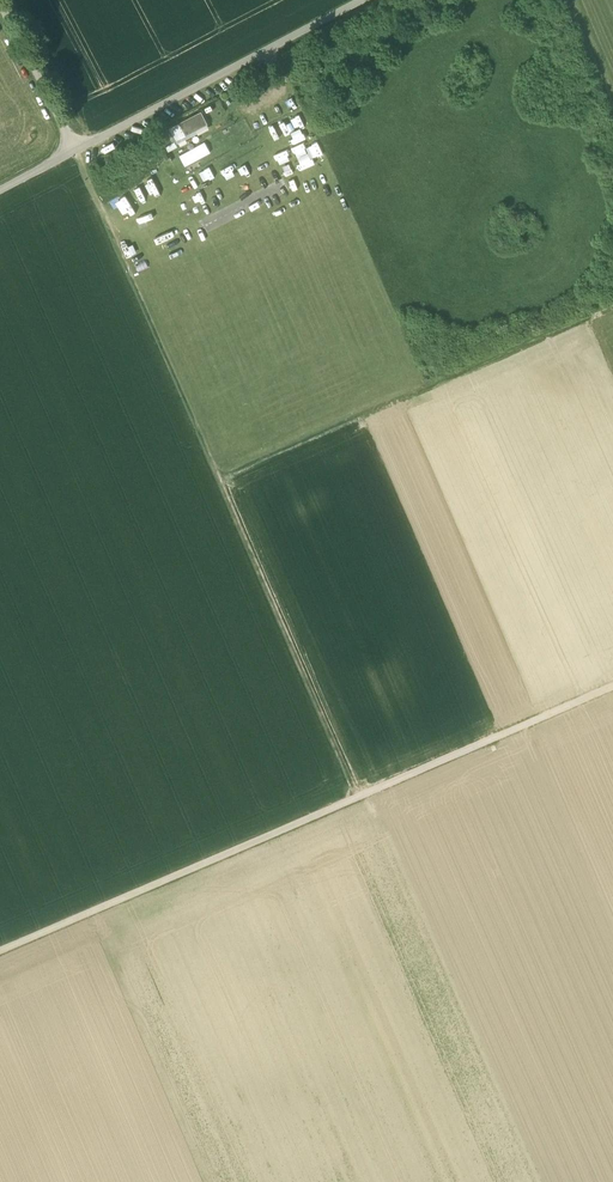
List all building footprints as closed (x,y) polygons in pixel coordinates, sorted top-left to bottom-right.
[(179,122),(185,133),(206,122),(200,111),(179,122)] [(185,133),(179,122),(168,128),(174,139),(176,143),(208,126),(206,122),(185,133)] [(174,139),(168,128),(158,134),(164,144),(174,139)]
